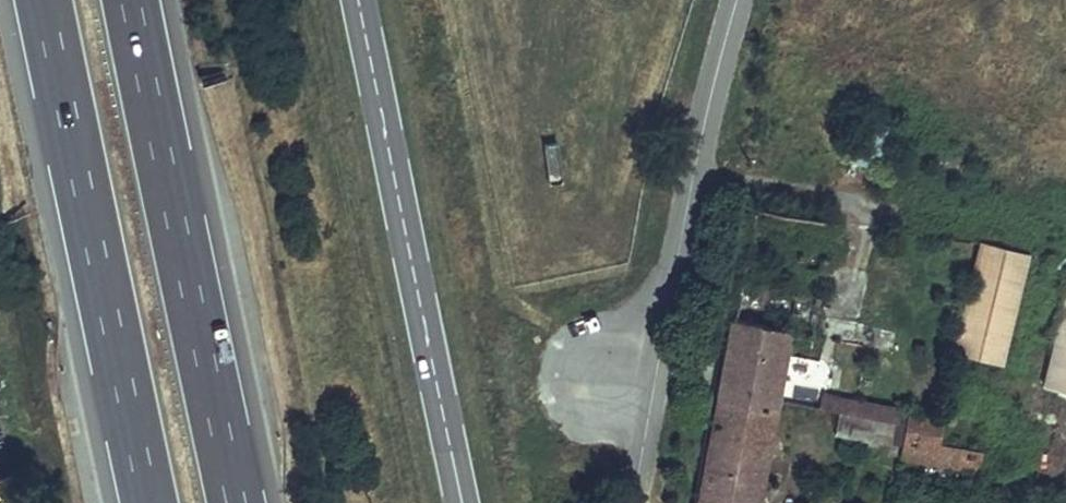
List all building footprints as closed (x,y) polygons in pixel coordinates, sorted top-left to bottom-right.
[(1023,252),(975,241),(950,351),(998,362),(1023,252)] [(1040,383),(1065,389),(1065,270),(1040,383)] [(735,316),(700,502),(757,502),(791,326),(735,316)] [(840,410),(898,420),(901,407),(822,392),(819,406),(840,410)] [(894,442),(903,443),(909,409),(901,407),(898,420),(894,442)] [(939,413),(909,409),(903,443),(901,457),(979,470),(983,448),(935,440),(939,413)] [(836,431),(894,442),(898,420),(840,410),(836,431)]
